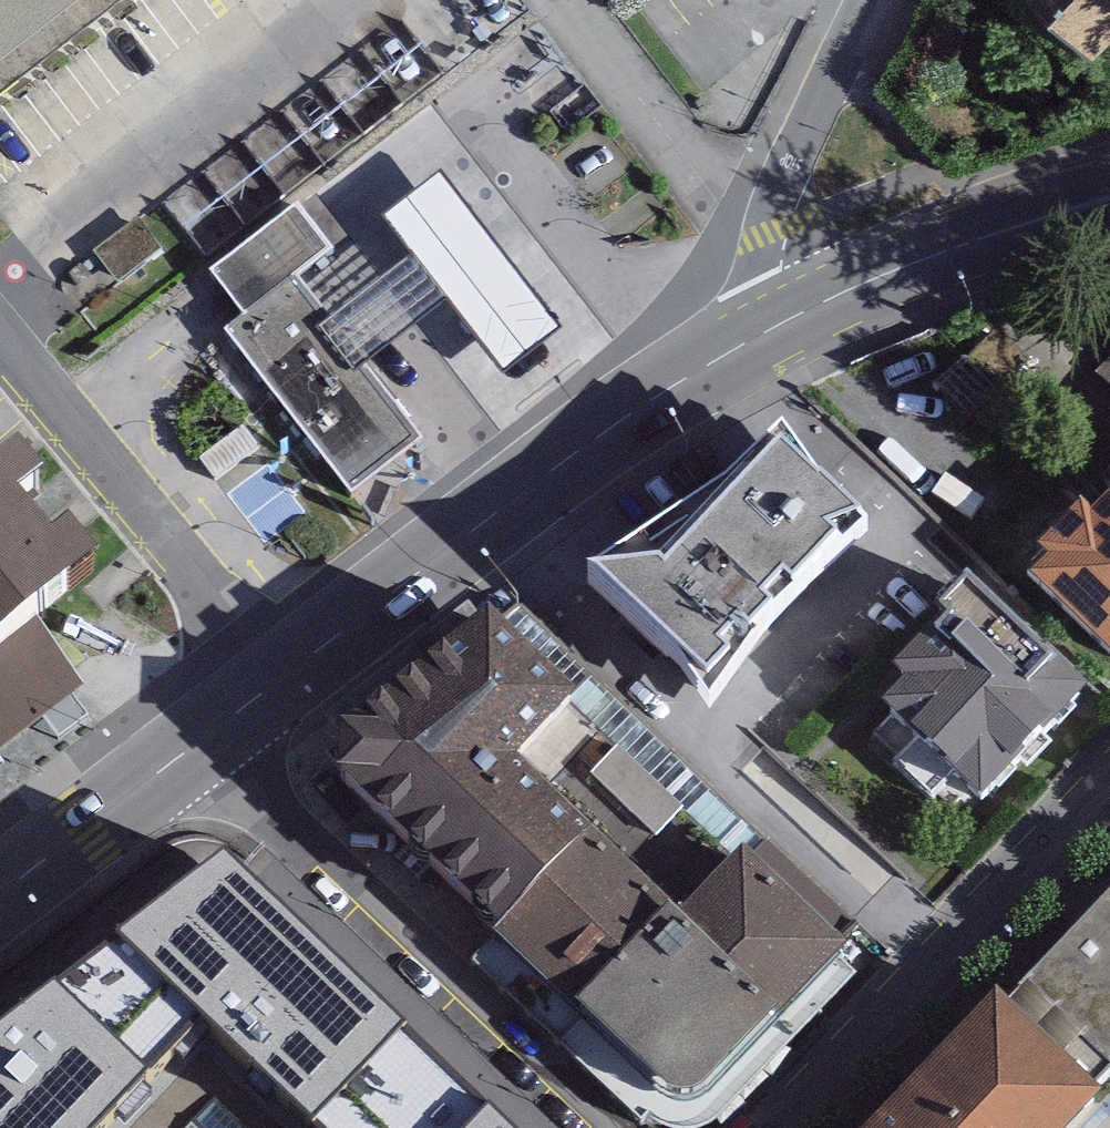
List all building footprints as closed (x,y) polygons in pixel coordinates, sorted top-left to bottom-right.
[(113,0),(0,0),(0,87),(113,0)] [(1091,45),(1109,25),(1109,0),(1044,0),(1091,45)] [(161,194),(207,255),(444,75),(399,11),(161,194)] [(440,174),(382,219),(414,257),(449,301),(503,374),(561,330),(440,174)] [(300,205),(211,272),(245,317),(300,275),(334,250),(300,205)] [(449,301),(414,257),(334,319),(369,363),(449,301)] [(245,317),(225,331),(353,496),(427,439),(369,363),(334,319),(300,275),(245,317)] [(724,490),(587,574),(678,656),(710,707),(781,612),(872,534),(820,484),(786,431),(724,490)] [(33,612),(96,560),(69,526),(52,540),(16,497),(42,476),(19,448),(0,463),(0,639),(33,612)] [(1019,569),(1109,661),(1109,479),(1019,569)] [(1085,695),(968,582),(940,612),(948,620),(897,673),(904,681),(881,705),(981,802),(1085,695)] [(83,685),(33,612),(0,639),(0,751),(83,685)] [(571,1013),(673,908),(519,765),(577,701),(491,619),(343,732),(337,776),(502,934),(494,938),(571,1013)] [(659,850),(687,826),(627,757),(599,782),(659,850)] [(845,949),(742,849),(678,914),(673,908),(571,1013),(647,1086),(658,1093),(668,1096),(676,1098),(687,1100),(695,1098),(704,1095),(845,949)] [(121,931),(200,1011),(308,1117),(318,1127),(469,1127),(490,1107),(404,1021),(228,852),(121,931)] [(1004,1003),(1101,1097),(1109,1087),(1109,890),(1004,1003)] [(0,1024),(0,1127),(90,1127),(200,1011),(121,931),(0,1024)] [(1004,1003),(999,998),(873,1127),(1090,1127),(1109,1108),(1109,1106),(1101,1097),(1004,1003)] [(308,1117),(200,1011),(90,1127),(318,1127),(308,1117)] [(490,1107),(469,1127),(511,1127),(490,1107)]
